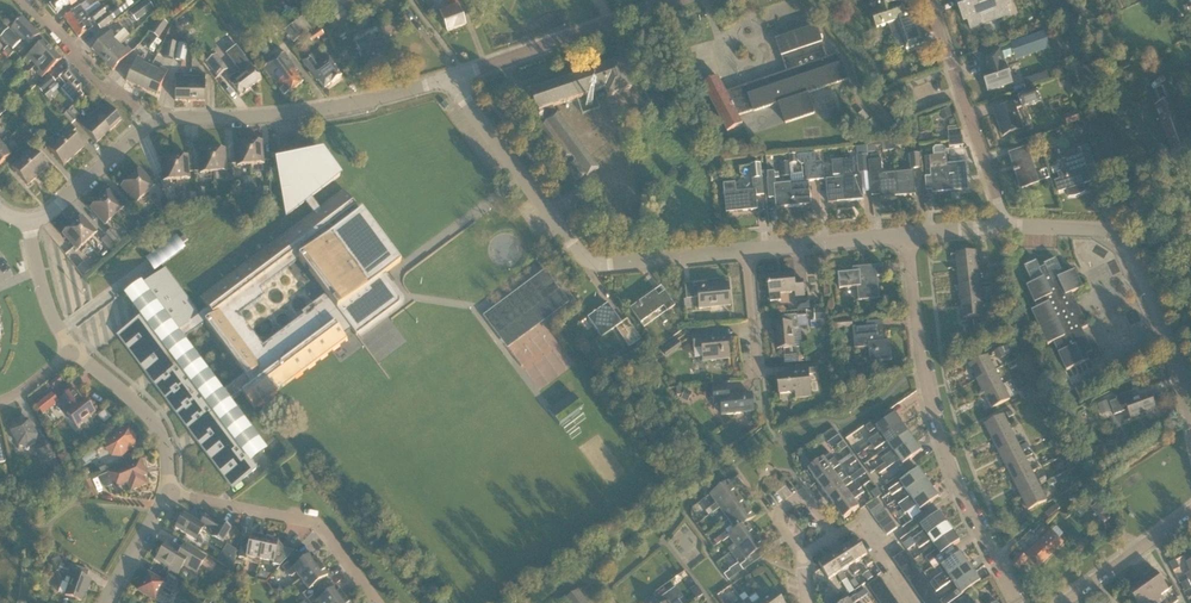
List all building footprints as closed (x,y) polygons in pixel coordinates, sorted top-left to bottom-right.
[(71,4),(75,1),(74,0),(55,0),(50,4),(57,13),(71,4)] [(881,12),(873,15),(878,29),(890,25),(893,34),(900,31),(907,50),(925,44),(914,15),(908,17),(902,0),(876,0),(881,12)] [(1009,0),(956,0),(964,21),(968,20),(972,30),(1010,15),(1006,5),(1010,4),(1009,0)] [(124,2),(106,15),(111,21),(129,8),(124,2)] [(439,11),(447,32),(465,25),(457,4),(439,11)] [(88,21),(79,7),(77,8),(64,18),(78,37),(87,31),(91,28),(88,23),(89,22),(88,21)] [(312,29),(302,15),(293,22),(294,24),(284,31),(294,43),(312,29)] [(335,32),(322,16),(316,20),(329,36),(335,32)] [(39,35),(22,18),(11,29),(29,46),(39,35)] [(150,33),(158,39),(168,24),(160,18),(150,33)] [(775,39),(785,74),(723,92),(719,78),(706,82),(721,132),(745,125),(742,115),(777,105),(783,124),(817,114),(811,92),(848,81),(841,54),(828,58),(823,42),(820,43),(815,27),(775,39)] [(1,37),(13,49),(21,41),(9,29),(1,37)] [(320,29),(314,33),(319,40),(325,35),(320,29)] [(381,36),(379,37),(376,30),(354,38),(361,59),(363,58),(366,68),(387,60),(384,50),(386,50),(381,36)] [(92,50),(102,60),(119,44),(114,39),(116,37),(111,31),(92,50)] [(1028,36),(1031,45),(1043,41),(1039,32),(1028,36)] [(31,61),(35,66),(53,51),(44,41),(24,59),(29,64),(31,61)] [(177,43),(167,41),(164,57),(173,59),(177,43)] [(175,60),(185,62),(188,45),(178,43),(175,60)] [(119,44),(102,60),(113,71),(132,52),(127,47),(124,50),(119,44)] [(236,46),(226,54),(240,72),(228,81),(240,96),(261,80),(252,67),(236,46)] [(8,48),(4,52),(10,58),(14,54),(8,48)] [(998,48),(982,53),(983,57),(999,52),(998,48)] [(53,51),(35,66),(40,71),(37,73),(41,78),(61,60),(53,51)] [(1005,67),(1000,52),(999,52),(983,57),(982,58),(987,73),(983,74),(989,92),(1012,84),(1006,66),(1005,67)] [(263,69),(284,96),(302,82),(294,72),(297,70),(284,53),(263,69)] [(206,63),(217,78),(228,70),(217,54),(206,63)] [(327,57),(318,64),(311,55),(302,62),(310,73),(318,83),(318,82),(324,89),(330,84),(331,85),(341,77),(333,67),(335,66),(327,57)] [(126,81),(141,88),(151,67),(143,64),(145,61),(137,57),(126,81)] [(586,176),(596,169),(557,113),(556,114),(551,107),(604,89),(607,97),(630,89),(620,61),(528,92),(533,108),(527,111),(563,164),(561,165),(562,168),(565,166),(576,181),(585,174),(586,176)] [(151,67),(141,88),(156,95),(167,71),(160,68),(159,71),(151,67)] [(70,68),(59,79),(65,85),(61,90),(71,100),(74,104),(84,95),(80,91),(86,86),(70,68)] [(1047,73),(1024,81),(1026,87),(1050,79),(1047,73)] [(175,101),(190,101),(190,78),(183,78),(184,74),(175,74),(175,101)] [(190,78),(190,101),(205,101),(205,75),(198,75),(198,78),(190,78)] [(56,82),(50,76),(37,87),(39,90),(35,94),(40,99),(44,96),(48,100),(53,95),(48,89),(56,82)] [(1017,94),(1020,103),(1014,105),(995,111),(1004,137),(1023,130),(1016,110),(1041,101),(1037,87),(1017,94)] [(1171,147),(1175,156),(1176,159),(1190,154),(1190,147),(1183,125),(1174,101),(1168,87),(1156,91),(1162,105),(1156,107),(1165,132),(1171,147)] [(100,108),(93,115),(109,132),(121,120),(103,101),(97,106),(100,108)] [(79,115),(72,107),(63,115),(71,124),(77,119),(76,117),(79,115)] [(953,117),(950,108),(940,112),(943,121),(953,117)] [(864,111),(859,115),(865,122),(870,118),(864,111)] [(1064,116),(1067,124),(1080,120),(1078,112),(1064,116)] [(109,132),(93,115),(87,120),(84,118),(78,124),(96,143),(109,132)] [(921,134),(931,133),(930,118),(920,119),(921,134)] [(1081,124),(1074,127),(1076,131),(1079,133),(1083,131),(1081,124)] [(68,130),(58,139),(73,156),(84,147),(68,130)] [(1026,140),(1029,148),(1044,142),(1042,134),(1026,140)] [(949,138),(950,147),(964,146),(963,137),(949,138)] [(73,156),(58,139),(47,149),(63,166),(73,156)] [(262,142),(249,143),(251,164),(264,163),(262,142)] [(251,164),(249,143),(236,144),(237,166),(251,164)] [(886,144),(887,151),(895,151),(894,143),(886,144)] [(3,145),(0,147),(0,166),(12,155),(3,145)] [(1092,182),(1087,168),(1095,165),(1089,147),(1089,146),(1087,147),(1078,150),(1079,154),(1080,156),(1077,157),(1058,163),(1061,173),(1058,174),(1061,180),(1055,182),(1056,183),(1059,193),(1061,193),(1067,191),(1069,196),(1070,198),(1075,198),(1081,196),(1082,195),(1086,193),(1084,185),(1092,182)] [(933,194),(951,192),(949,169),(948,169),(946,149),(944,147),(935,148),(933,150),(933,151),(926,152),(927,158),(929,158),(931,177),(926,178),(926,186),(932,185),(933,194)] [(22,159),(38,176),(48,166),(32,149),(22,159)] [(212,150),(214,172),(227,171),(225,149),(212,150)] [(1010,155),(1022,188),(1038,183),(1027,149),(1010,155)] [(214,172),(212,150),(199,151),(200,173),(214,172)] [(312,197),(340,176),(323,152),(284,159),(277,161),(287,214),(305,201),(312,197)] [(807,181),(818,180),(816,163),(815,154),(798,156),(798,161),(802,165),(805,165),(807,181)] [(921,169),(919,154),(910,155),(911,170),(921,169)] [(869,172),(868,156),(857,157),(859,174),(869,172)] [(188,157),(176,158),(178,180),(190,179),(188,157)] [(178,180),(176,158),(162,159),(163,181),(178,180)] [(38,176),(22,159),(12,168),(28,185),(38,176)] [(842,161),(847,202),(864,200),(862,177),(847,178),(847,175),(854,175),(852,160),(842,161)] [(847,202),(842,161),(832,162),(834,177),(841,176),(841,179),(827,180),(829,204),(847,202)] [(899,197),(896,174),(883,175),(882,161),(881,161),(873,162),(872,162),(871,162),(873,184),(880,183),(881,199),(899,197)] [(816,163),(818,180),(825,180),(823,162),(816,163)] [(762,177),(762,168),(761,163),(751,164),(752,169),(752,177),(754,191),(737,192),(736,183),(724,185),(725,194),(727,209),(741,208),(741,212),(759,210),(758,202),(754,202),(753,197),(764,196),(762,177)] [(949,169),(951,192),(969,190),(966,167),(949,169)] [(131,178),(146,195),(155,186),(140,169),(131,178)] [(795,207),(792,184),(776,185),(775,179),(780,179),(779,174),(776,175),(775,172),(768,173),(769,179),(768,179),(769,199),(776,199),(777,209),(795,207)] [(914,172),(896,174),(899,197),(916,195),(914,172)] [(146,195),(131,178),(121,187),(136,204),(146,195)] [(809,182),(792,184),(795,207),(812,205),(809,182)] [(197,189),(198,199),(205,198),(205,189),(197,189)] [(199,315),(176,332),(182,340),(203,324),(240,374),(219,389),(229,403),(242,393),(254,409),(348,339),(344,335),(352,329),(357,336),(399,305),(400,304),(400,303),(401,302),(401,301),(401,300),(400,299),(400,298),(383,276),(402,262),(363,210),(355,216),(351,210),(357,207),(344,190),(320,208),(312,197),(305,201),(314,213),(200,297),(208,308),(199,314),(199,315)] [(110,191),(100,200),(115,216),(125,207),(110,191)] [(115,216),(100,200),(90,209),(105,225),(115,216)] [(73,226),(87,242),(97,233),(82,217),(73,226)] [(87,242),(73,226),(63,235),(78,251),(87,242)] [(112,229),(106,234),(117,247),(123,241),(112,229)] [(155,272),(186,249),(176,236),(145,259),(155,272)] [(183,244),(188,240),(185,236),(179,240),(183,244)] [(956,255),(957,271),(979,268),(977,252),(956,255)] [(1025,267),(1033,284),(1027,286),(1038,309),(1032,311),(1048,345),(1054,343),(1059,354),(1067,371),(1090,360),(1087,355),(1093,352),(1082,329),(1088,327),(1072,293),(1083,288),(1075,271),(1062,277),(1060,272),(1062,271),(1056,259),(1044,265),(1045,267),(1040,269),(1037,261),(1025,267)] [(91,270),(85,262),(77,269),(84,276),(91,270)] [(858,287),(859,301),(880,299),(878,277),(885,276),(883,265),(854,268),(854,272),(839,274),(840,289),(858,287)] [(959,287),(981,284),(979,268),(957,271),(959,287)] [(544,269),(483,315),(493,329),(497,335),(507,348),(568,302),(544,269)] [(199,315),(199,314),(165,270),(142,288),(137,292),(152,311),(143,318),(142,318),(119,336),(232,487),(256,469),(238,445),(252,434),(229,403),(219,389),(182,340),(176,332),(199,315)] [(795,282),(795,274),(769,276),(770,295),(771,302),(782,301),(781,294),(796,292),(796,297),(805,296),(804,281),(795,282)] [(695,299),(693,283),(685,284),(686,300),(684,300),(685,310),(692,309),(691,299),(695,299)] [(697,286),(699,309),(730,307),(728,284),(697,286)] [(983,300),(981,284),(959,287),(961,302),(983,300)] [(658,297),(654,291),(630,309),(640,324),(663,307),(667,312),(675,307),(664,292),(658,297)] [(983,300),(961,302),(963,318),(985,316),(983,300)] [(797,302),(798,310),(810,309),(810,301),(797,302)] [(622,324),(608,304),(587,318),(601,338),(615,328),(629,348),(641,340),(627,320),(622,324)] [(815,310),(816,321),(827,320),(826,309),(815,310)] [(776,325),(778,350),(795,348),(793,329),(793,327),(799,326),(808,325),(807,315),(798,315),(784,317),(785,324),(776,325)] [(836,330),(853,328),(853,319),(835,321),(836,330)] [(853,328),(855,349),(869,348),(871,363),(893,361),(891,341),(884,342),(882,321),(867,323),(867,327),(853,328)] [(710,339),(709,332),(692,334),(694,348),(701,347),(703,362),(729,360),(728,338),(710,339)] [(662,350),(666,357),(681,347),(676,340),(662,350)] [(1002,347),(995,351),(999,359),(1006,355),(1005,353),(1003,349),(1002,347)] [(977,380),(996,370),(989,356),(969,366),(977,380)] [(601,375),(606,364),(597,359),(592,370),(601,375)] [(796,392),(797,399),(812,397),(810,381),(810,375),(816,374),(815,365),(799,367),(800,374),(791,375),(786,375),(778,376),(780,394),(796,392)] [(984,395),(1003,385),(996,370),(977,380),(984,395)] [(55,389),(63,383),(58,377),(51,383),(55,389)] [(728,396),(728,385),(712,386),(713,404),(720,403),(721,415),(753,413),(751,394),(728,396)] [(1011,399),(1003,385),(984,395),(991,409),(1011,399)] [(1086,398),(1082,386),(1075,389),(1080,401),(1086,398)] [(1028,387),(1022,390),(1025,396),(1032,393),(1028,387)] [(66,413),(77,426),(94,412),(84,399),(81,402),(72,390),(60,400),(69,411),(66,413)] [(686,390),(682,398),(688,401),(692,393),(686,390)] [(59,402),(52,393),(39,402),(46,411),(59,402)] [(559,426),(583,408),(572,393),(548,411),(559,426)] [(1136,401),(1132,393),(1117,398),(1117,400),(1110,402),(1114,415),(1128,410),(1131,418),(1156,409),(1151,396),(1136,401)] [(1111,411),(1107,401),(1098,404),(1102,415),(1111,411)] [(872,446),(902,424),(898,419),(900,417),(897,414),(888,421),(884,415),(866,427),(870,433),(877,428),(881,433),(869,441),(872,446)] [(985,425),(992,440),(1011,430),(1004,416),(985,425)] [(35,444),(37,435),(29,421),(20,418),(13,423),(10,431),(19,446),(27,448),(35,444)] [(891,447),(910,432),(908,430),(907,431),(902,424),(872,446),(876,451),(887,442),(891,447)] [(129,430),(120,429),(107,440),(106,449),(112,456),(121,457),(128,451),(128,447),(134,442),(134,437),(129,430)] [(1000,454),(1018,444),(1011,430),(992,440),(1000,454)] [(832,449),(843,441),(836,431),(825,439),(832,449)] [(885,464),(915,443),(911,437),(913,436),(910,432),(891,447),(894,451),(882,460),(885,464)] [(56,454),(50,444),(45,442),(39,446),(38,450),(44,460),(48,462),(54,458),(56,454)] [(915,443),(885,464),(876,471),(879,476),(900,460),(903,465),(924,451),(921,448),(920,449),(915,443)] [(1007,468),(1025,458),(1018,444),(1000,454),(1007,468)] [(82,460),(86,465),(97,456),(93,451),(82,460)] [(809,471),(818,483),(833,472),(827,465),(835,459),(831,454),(809,471)] [(854,457),(849,461),(852,465),(857,461),(854,457)] [(1014,482),(1033,472),(1025,458),(1007,468),(1014,482)] [(108,487),(120,482),(124,484),(128,483),(131,491),(146,484),(143,476),(146,475),(140,460),(98,478),(101,486),(108,487)] [(842,484),(849,478),(840,466),(833,472),(818,483),(825,491),(827,495),(842,484)] [(864,468),(852,476),(855,481),(867,472),(864,468)] [(905,488),(908,492),(928,478),(925,475),(924,476),(919,470),(889,491),(893,496),(905,488)] [(1021,496),(1040,486),(1033,472),(1014,482),(1021,496)] [(851,496),(846,488),(853,483),(849,478),(842,484),(827,495),(836,507),(851,496)] [(930,481),(928,478),(908,492),(911,497),(899,505),(902,510),(932,488),(928,483),(930,481)] [(1047,483),(1050,487),(1057,483),(1055,479),(1047,483)] [(84,493),(87,500),(97,495),(90,480),(82,484),(86,492),(84,493)] [(717,504),(710,509),(713,514),(720,509),(719,508),(738,495),(728,481),(710,494),(711,496),(717,504)] [(1040,486),(1021,496),(1028,510),(1047,501),(1040,486)] [(932,488),(902,510),(906,514),(917,506),(921,511),(941,497),(938,493),(937,495),(932,488)] [(858,490),(851,496),(836,507),(846,519),(861,508),(855,500),(865,493),(862,489),(859,491),(858,490)] [(882,495),(877,489),(871,493),(876,499),(882,495)] [(726,516),(719,521),(722,526),(729,522),(728,520),(746,507),(738,495),(720,508),(724,513),(726,516)] [(871,512),(881,504),(877,498),(867,506),(871,512)] [(875,518),(885,510),(881,504),(871,512),(875,518)] [(1099,504),(1092,509),(1105,523),(1111,518),(1099,504)] [(727,533),(719,539),(722,543),(729,538),(728,536),(747,523),(754,518),(746,507),(728,520),(729,522),(732,526),(725,531),(727,533)] [(879,523),(889,516),(885,510),(875,518),(879,523)] [(928,536),(947,523),(943,517),(944,516),(942,512),(922,527),(925,532),(914,540),(917,544),(928,536)] [(202,531),(212,536),(222,543),(231,528),(220,522),(219,524),(205,516),(200,524),(184,514),(175,528),(196,541),(202,531)] [(883,529),(894,522),(889,516),(879,523),(883,529)] [(894,522),(883,529),(887,535),(898,528),(894,522)] [(747,523),(728,536),(729,538),(734,544),(735,546),(729,550),(733,555),(739,550),(738,549),(756,536),(755,535),(747,523)] [(935,545),(955,531),(953,528),(951,529),(947,523),(928,536),(917,544),(920,549),(932,541),(935,545)] [(1043,527),(1042,526),(1034,534),(1041,540),(1025,556),(1021,552),(1011,562),(1019,570),(1029,559),(1039,568),(1064,543),(1051,530),(1047,534),(1041,528),(1043,527)] [(957,534),(955,531),(935,545),(938,550),(927,558),(930,563),(960,541),(956,535),(957,534)] [(260,559),(264,537),(251,534),(250,541),(242,540),(239,557),(246,559),(247,556),(260,559)] [(733,555),(732,556),(736,561),(740,566),(742,570),(743,570),(763,554),(760,549),(764,546),(756,536),(738,549),(739,550),(733,555)] [(278,540),(264,537),(260,559),(273,561),(273,564),(280,566),(294,551),(276,547),(278,540)] [(917,544),(914,540),(912,538),(904,544),(908,551),(917,544)] [(856,564),(861,572),(856,564),(863,559),(868,567),(873,563),(858,540),(845,548),(855,564),(856,564)] [(170,568),(169,569),(178,574),(183,565),(196,573),(206,557),(185,545),(180,552),(166,543),(156,559),(170,568)] [(845,548),(833,557),(843,572),(851,567),(856,575),(861,572),(856,564),(855,564),(845,548)] [(897,565),(909,557),(905,551),(893,559),(897,565)] [(930,583),(933,588),(968,563),(964,557),(965,556),(963,553),(940,569),(943,574),(930,583)] [(296,573),(301,579),(320,565),(312,554),(298,564),(294,558),(282,567),(289,576),(291,577),(296,573)] [(833,557),(820,565),(830,581),(834,578),(838,575),(843,583),(848,580),(843,572),(833,557)] [(901,571),(913,563),(909,557),(897,565),(901,571)] [(62,570),(63,566),(59,558),(52,561),(57,572),(62,570)] [(1176,560),(1173,561),(1171,563),(1170,563),(1170,564),(1174,571),(1180,568),(1179,567),(1176,560)] [(905,577),(917,568),(913,563),(901,571),(905,577)] [(956,585),(976,571),(974,568),(972,569),(968,563),(933,588),(937,592),(953,581),(956,585)] [(66,594),(65,596),(82,602),(87,587),(88,588),(91,580),(86,578),(89,571),(71,565),(65,582),(62,581),(59,592),(66,594)] [(306,600),(319,591),(315,586),(328,576),(320,565),(301,579),(309,590),(302,595),(306,600)] [(728,581),(741,571),(736,565),(729,570),(730,571),(724,575),(728,581)] [(909,582),(921,574),(917,568),(905,577),(909,582)] [(956,585),(959,590),(941,602),(951,602),(981,582),(977,575),(978,574),(976,571),(956,585)] [(1142,581),(1158,602),(1160,602),(1164,600),(1161,596),(1169,590),(1155,571),(1142,581)] [(874,578),(869,572),(863,576),(868,582),(874,578)] [(162,581),(148,573),(137,590),(155,601),(161,591),(170,597),(180,581),(167,573),(162,581)] [(913,588),(925,580),(921,574),(909,582),(913,588)] [(872,591),(884,583),(880,578),(868,586),(872,591)] [(855,580),(851,583),(855,589),(859,586),(855,580)] [(917,594),(929,585),(925,580),(913,588),(917,594)] [(1142,581),(1128,590),(1137,602),(1158,602),(1142,581)] [(1182,584),(1186,591),(1190,588),(1190,586),(1188,581),(1182,584)] [(225,587),(231,595),(237,590),(231,582),(225,587)] [(876,597),(888,589),(884,583),(872,591),(876,597)] [(216,585),(212,593),(217,596),(221,588),(216,585)] [(279,585),(273,589),(277,595),(283,591),(279,585)] [(921,599),(933,591),(929,585),(917,594),(921,599)] [(852,586),(846,589),(850,595),(855,591),(852,586)] [(344,598),(336,587),(323,597),(319,591),(306,600),(309,602),(337,602),(344,598)] [(869,594),(865,589),(846,602),(856,602),(869,594)] [(880,602),(891,595),(888,589),(876,597),(880,602)] [(577,591),(564,601),(566,602),(586,602),(577,591)] [(671,591),(656,601),(658,602),(680,602),(671,591)] [(764,602),(782,602),(773,591),(765,597),(760,591),(755,594),(760,601),(761,600),(764,602)] [(937,597),(933,591),(921,599),(924,602),(928,602),(937,597)] [(739,598),(743,602),(750,602),(748,600),(744,594),(739,598)] [(845,602),(839,594),(827,602),(828,602),(843,602),(845,602)] [(895,600),(891,595),(880,602),(892,602),(895,600)]
